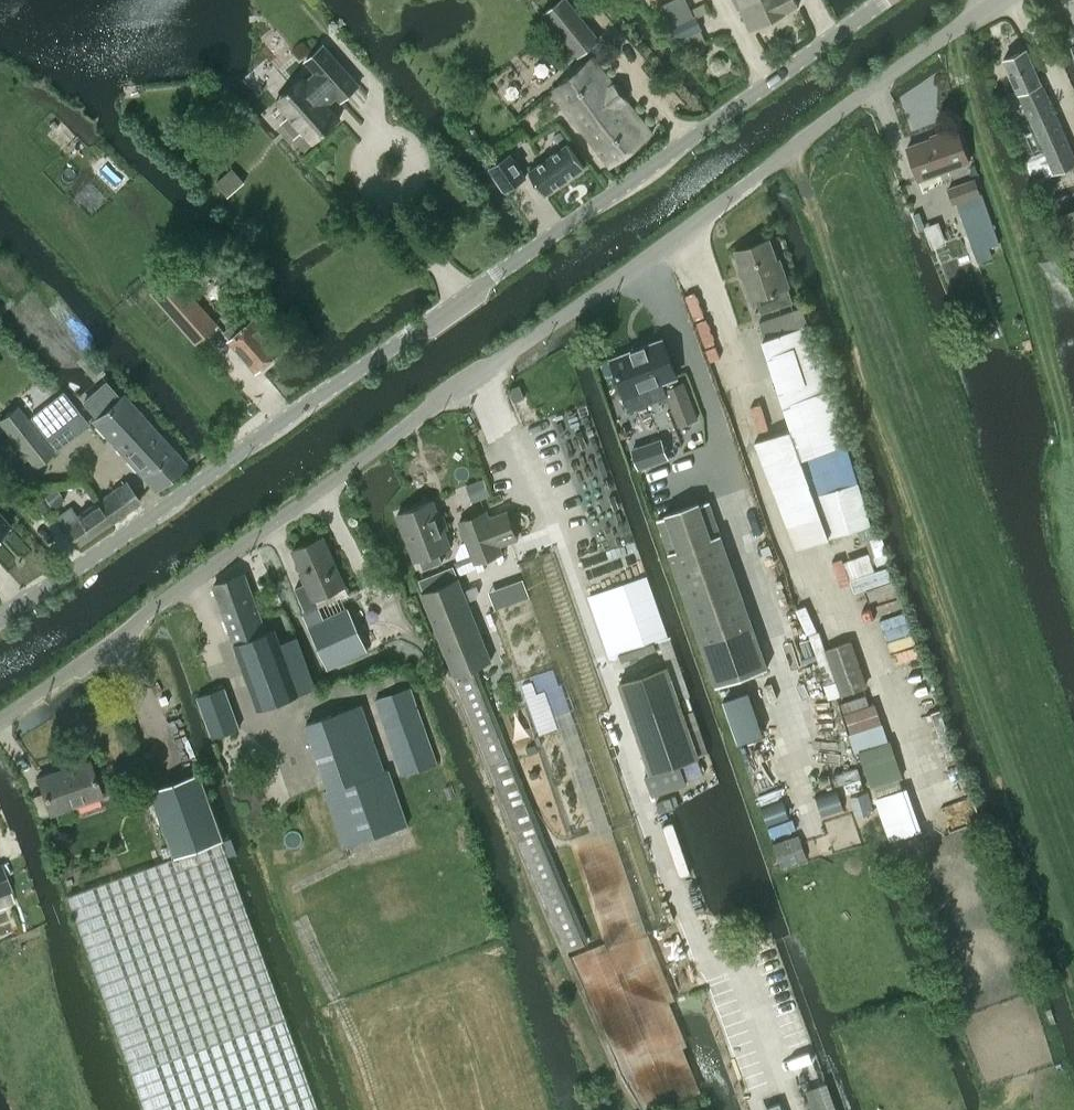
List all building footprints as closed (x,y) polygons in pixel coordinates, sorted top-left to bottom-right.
[(544,13),(578,55),(599,38),(568,0),(561,0),(544,13)] [(740,6),(750,28),(801,4),(798,0),(752,0),(740,6)] [(702,29),(696,15),(669,28),(675,41),(702,29)] [(303,77),(281,97),(275,102),(289,118),(283,123),(284,123),(285,123),(296,135),(295,136),(296,136),(303,130),(314,142),(340,119),(325,102),(335,94),(342,101),(360,85),(324,45),(306,61),(320,77),(310,86),(303,77)] [(1036,180),(1073,163),(1073,155),(1041,80),(1027,49),(1004,58),(1013,78),(1045,151),(1027,159),(1036,180)] [(611,166),(653,132),(594,57),(572,75),(552,90),(611,166)] [(907,146),(919,180),(970,162),(957,126),(928,136),(929,138),(907,146)] [(586,168),(569,143),(528,170),(544,195),(586,168)] [(511,152),(488,166),(505,190),(527,175),(511,152)] [(949,187),(954,203),(981,194),(976,178),(949,187)] [(753,297),(756,296),(761,312),(794,301),(789,285),(788,285),(779,257),(776,258),(769,238),(736,250),(753,297)] [(173,273),(150,294),(194,343),(217,323),(173,273)] [(757,440),(765,462),(794,549),(873,523),(861,484),(838,415),(842,414),(812,323),(810,323),(804,306),(759,321),(794,427),(757,440)] [(257,369),(282,348),(255,317),(247,324),(241,317),(224,332),(231,339),(230,340),(257,369)] [(612,356),(626,395),(677,377),(663,338),(612,356)] [(684,382),(665,389),(679,425),(698,418),(684,382)] [(94,420),(139,471),(155,490),(186,463),(124,393),(119,398),(106,383),(85,402),(98,417),(94,420)] [(0,420),(0,422),(35,466),(53,451),(18,406),(0,420)] [(662,438),(631,448),(638,467),(668,456),(662,438)] [(491,495),(484,478),(466,484),(472,502),(491,495)] [(125,481),(96,503),(78,515),(72,506),(55,517),(77,546),(139,501),(125,481)] [(36,490),(21,501),(36,521),(65,500),(55,486),(41,497),(36,490)] [(452,546),(434,500),(398,514),(416,560),(420,558),(424,568),(443,561),(439,551),(452,546)] [(717,686),(768,667),(710,501),(658,519),(717,686)] [(490,518),(487,511),(460,521),(476,562),(503,552),(500,545),(518,538),(508,511),(490,518)] [(9,526),(0,516),(0,534),(9,526)] [(307,612),(304,613),(328,667),(368,649),(349,607),(325,618),(316,598),(346,585),(324,536),(294,550),(308,582),(296,588),(307,612)] [(317,688),(312,674),(298,636),(281,642),(276,628),(267,631),(246,574),(213,585),(257,709),(317,688)] [(444,584),(422,593),(455,675),(566,951),(589,942),(477,666),(492,660),(477,622),(483,620),(478,607),(472,610),(468,600),(464,590),(459,578),(444,584)] [(644,579),(612,590),(621,613),(628,611),(639,644),(657,637),(646,604),(652,602),(644,579)] [(819,629),(808,633),(831,698),(843,694),(866,686),(868,685),(852,639),(826,648),(819,629)] [(667,665),(620,682),(632,715),(680,699),(688,696),(668,638),(659,641),(667,665)] [(225,686),(198,696),(213,737),(240,727),(225,686)] [(412,687),(375,700),(402,776),(438,764),(412,687)] [(171,702),(168,694),(160,697),(163,705),(171,702)] [(680,699),(632,715),(651,771),(651,772),(647,773),(645,774),(653,796),(686,784),(688,784),(687,782),(686,780),(680,763),(680,761),(699,755),(708,752),(693,709),(685,712),(680,699)] [(363,704),(303,724),(326,791),(324,791),(343,848),(408,825),(393,779),(389,768),(385,769),(363,704)] [(891,740),(859,750),(870,785),(871,788),(872,787),(900,778),(903,777),(891,740)] [(698,757),(680,763),(686,780),(704,774),(698,757)] [(37,776),(51,813),(102,795),(89,758),(37,776)] [(221,839),(225,838),(201,771),(150,790),(174,858),(68,896),(144,1109),(319,1109),(221,839)] [(836,786),(814,794),(822,817),(844,809),(836,786)] [(782,796),(759,804),(767,826),(790,819),(782,796)] [(668,797),(655,802),(658,812),(672,807),(668,797)] [(15,902),(10,891),(0,865),(0,908),(15,902)]
